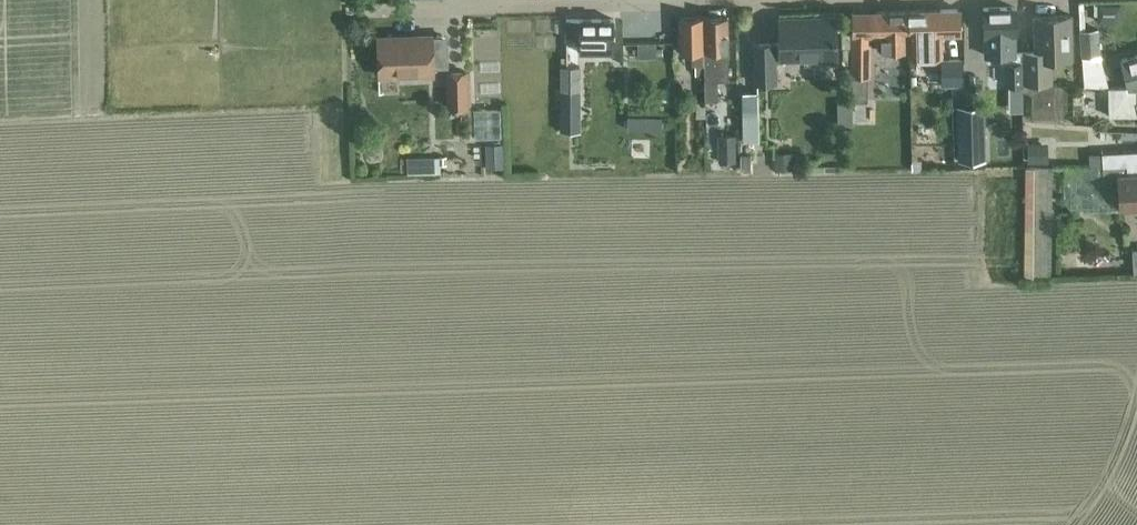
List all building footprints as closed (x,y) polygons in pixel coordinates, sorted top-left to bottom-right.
[(940,65),(940,48),(939,33),(960,32),(959,8),(907,10),(908,49),(909,65),(940,65)] [(982,9),(984,55),(1012,54),(1012,41),(1014,41),(1013,8),(982,9)] [(876,49),(908,49),(907,10),(851,11),(851,76),(869,76),(869,34),(875,34),(876,49)] [(1021,61),(1022,81),(1039,81),(1039,59),(1071,58),(1070,15),(1033,16),(1034,50),(1021,50),(1021,61)] [(695,74),(704,73),(703,16),(678,17),(679,52),(692,51),(693,65),(695,64),(695,74)] [(703,16),(704,73),(705,82),(705,100),(718,99),(718,80),(729,80),(727,16),(703,16)] [(777,17),(777,59),(837,59),(837,17),(777,17)] [(579,53),(614,53),(614,18),(567,18),(567,41),(579,41),(579,53)] [(963,64),(979,65),(979,27),(964,26),(963,60),(963,64)] [(1097,28),(1080,30),(1082,57),(1100,56),(1097,28)] [(377,37),(378,75),(434,73),(432,35),(377,37)] [(752,42),(753,83),(777,83),(776,41),(752,42)] [(1136,86),(1136,54),(1120,58),(1127,86),(1136,86)] [(963,60),(944,61),(944,86),(964,86),(963,64),(963,60)] [(1022,84),(1022,81),(1021,61),(1006,62),(1006,84),(1022,84)] [(560,66),(560,90),(579,90),(579,65),(560,66)] [(448,72),(449,107),(466,107),(465,71),(448,72)] [(1075,76),(1076,98),(1105,96),(1104,75),(1075,76)] [(1136,86),(1127,86),(1128,87),(1107,87),(1108,115),(1136,115),(1136,102),(1136,87),(1136,86)] [(476,98),(479,126),(502,124),(499,95),(476,98)] [(742,153),(742,109),(712,109),(712,153),(742,153)] [(450,144),(415,143),(414,161),(449,163),(450,144)] [(1101,152),(1102,165),(1127,163),(1127,173),(1136,173),(1136,150),(1101,152)] [(1102,165),(1102,175),(1117,174),(1119,207),(1136,206),(1136,173),(1127,173),(1127,163),(1102,165)] [(1024,167),(1023,278),(1032,277),(1033,166),(1024,167)]
